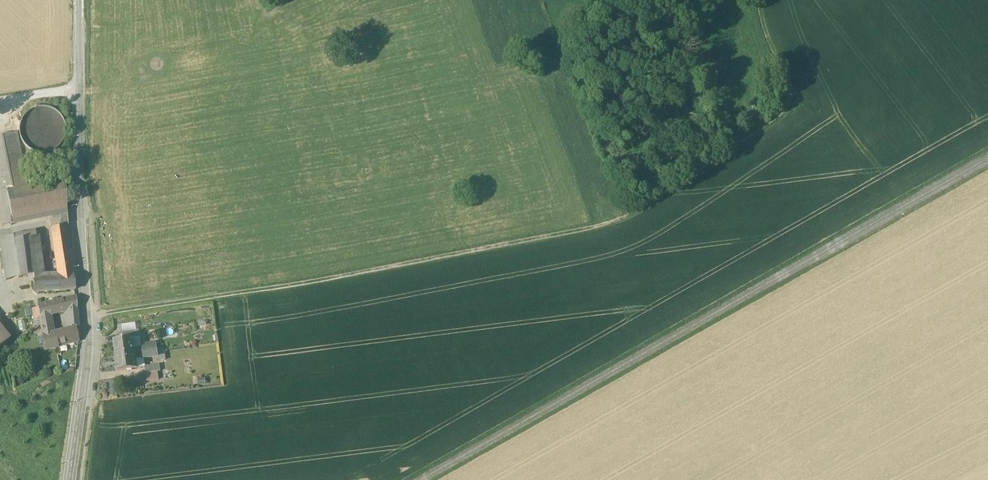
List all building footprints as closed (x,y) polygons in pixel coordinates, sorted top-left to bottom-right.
[(45,153),(51,151),(56,148),(61,143),(64,138),(65,131),(64,125),(62,119),(58,114),(52,111),(46,109),(40,108),(34,110),(28,113),(24,118),(21,123),(20,130),(21,136),(23,142),(27,147),(32,151),(38,153),(45,153)] [(0,136),(0,192),(6,191),(28,187),(17,133),(0,136)] [(28,187),(6,191),(11,218),(52,210),(59,208),(66,207),(64,180),(28,187)] [(2,225),(10,224),(9,219),(11,218),(6,191),(0,192),(0,214),(2,225)] [(68,225),(50,228),(54,248),(71,245),(68,225)] [(13,236),(5,237),(1,243),(5,280),(20,278),(14,240),(13,236)] [(36,237),(14,240),(20,278),(33,276),(42,274),(36,237)] [(71,245),(54,248),(58,273),(75,270),(71,245)] [(58,273),(42,274),(33,276),(35,293),(77,290),(75,270),(58,273)] [(76,297),(38,306),(39,308),(40,317),(49,315),(66,311),(77,308),(76,297)] [(39,308),(32,309),(34,319),(40,318),(40,317),(39,308)] [(77,308),(66,311),(68,321),(77,319),(77,308)] [(49,315),(40,317),(40,318),(43,336),(52,333),(49,315)] [(77,319),(68,321),(69,329),(75,327),(75,328),(78,327),(77,319)] [(69,329),(54,333),(58,347),(79,341),(75,328),(75,327),(69,329)] [(52,333),(43,336),(46,351),(58,347),(54,333),(52,333)] [(133,339),(114,341),(116,356),(135,353),(135,348),(133,339)] [(157,344),(142,346),(142,347),(135,348),(135,353),(158,350),(157,344)] [(158,350),(135,353),(136,359),(144,357),(144,359),(159,357),(158,350)] [(135,353),(116,356),(118,371),(137,368),(136,359),(135,353)] [(144,357),(136,359),(137,368),(145,367),(144,359),(144,357)] [(160,365),(145,367),(146,374),(158,372),(161,371),(160,365)] [(158,372),(146,374),(148,382),(159,380),(158,372)]
